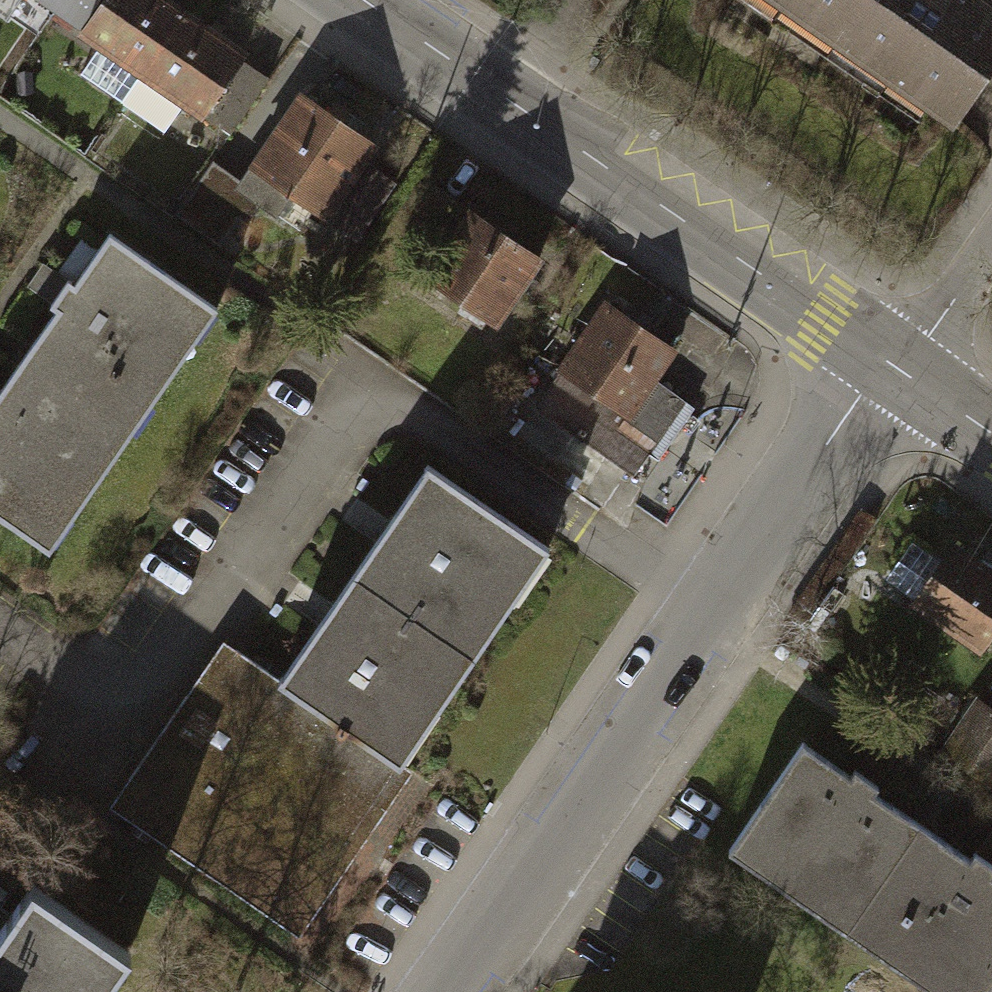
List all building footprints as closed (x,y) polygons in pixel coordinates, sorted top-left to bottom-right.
[(142,76),(190,9),(177,0),(108,0),(83,34),(101,47),(142,76)] [(857,0),(777,0),(831,37),(857,0)] [(991,30),(991,7),(982,0),(857,0),(831,37),(936,110),(991,30)] [(185,106),(201,117),(240,62),(249,50),(190,9),(142,76),(185,106)] [(124,102),(142,76),(101,47),(82,73),(124,102)] [(240,62),(201,117),(220,131),(259,76),(240,62)] [(185,106),(142,76),(124,102),(167,132),(185,106)] [(304,93),(251,166),(324,218),(376,145),(304,93)] [(235,175),(213,161),(177,218),(199,232),(235,175)] [(465,190),(413,263),(485,315),(537,242),(465,190)] [(114,233),(29,352),(122,418),(207,299),(114,233)] [(602,292),(531,391),(646,473),(702,394),(657,362),(671,341),(602,292)] [(0,392),(0,512),(36,538),(122,418),(29,352),(0,392)] [(432,462),(356,574),(462,648),(541,537),(432,462)] [(875,522),(859,511),(786,618),(802,629),(875,522)] [(913,602),(979,648),(991,629),(991,570),(955,544),(913,602)] [(356,574),(281,683),(387,756),(462,648),(356,574)] [(387,756),(281,683),(233,650),(122,810),(287,924),(401,761),(387,756)] [(945,749),(991,782),(991,711),(979,701),(945,749)] [(736,838),(855,919),(919,825),(801,744),(736,838)] [(961,991),(987,991),(991,985),(991,874),(919,825),(855,919),(961,991)] [(129,942),(37,879),(0,933),(0,991),(95,991),(129,942)]
